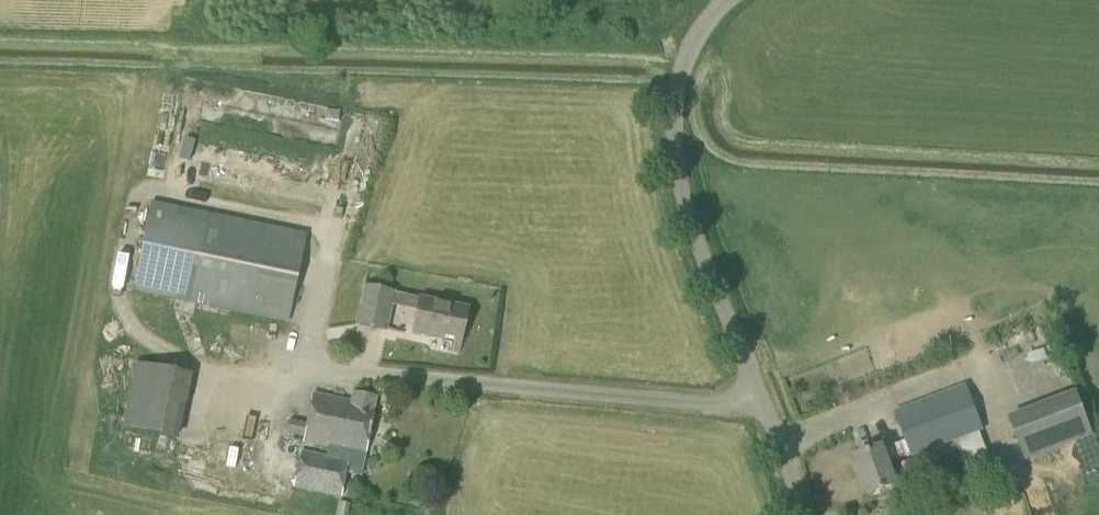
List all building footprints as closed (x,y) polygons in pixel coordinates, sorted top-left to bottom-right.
[(288,323),(306,234),(151,202),(132,291),(288,323)] [(393,306),(395,293),(396,292),(363,285),(355,325),(387,331),(393,306)] [(395,293),(393,306),(418,311),(413,334),(427,337),(428,331),(462,338),(468,308),(421,298),(420,298),(395,293)] [(121,425),(148,430),(146,442),(169,446),(182,369),(133,360),(121,425)] [(995,473),(980,432),(984,431),(966,384),(894,411),(905,441),(886,448),(885,447),(857,457),(871,496),(899,486),(891,462),(911,455),(912,458),(955,442),(971,483),(995,473)] [(1025,462),(1094,436),(1077,391),(1008,418),(1025,462)] [(365,454),(376,397),(353,393),(351,402),(314,395),(308,424),(290,421),(288,433),(305,436),(304,442),(329,447),(327,457),(301,452),(294,487),(341,496),(348,461),(341,460),(343,450),(365,454)] [(920,478),(914,460),(897,466),(903,484),(920,478)] [(958,475),(955,467),(948,470),(951,478),(958,475)]
